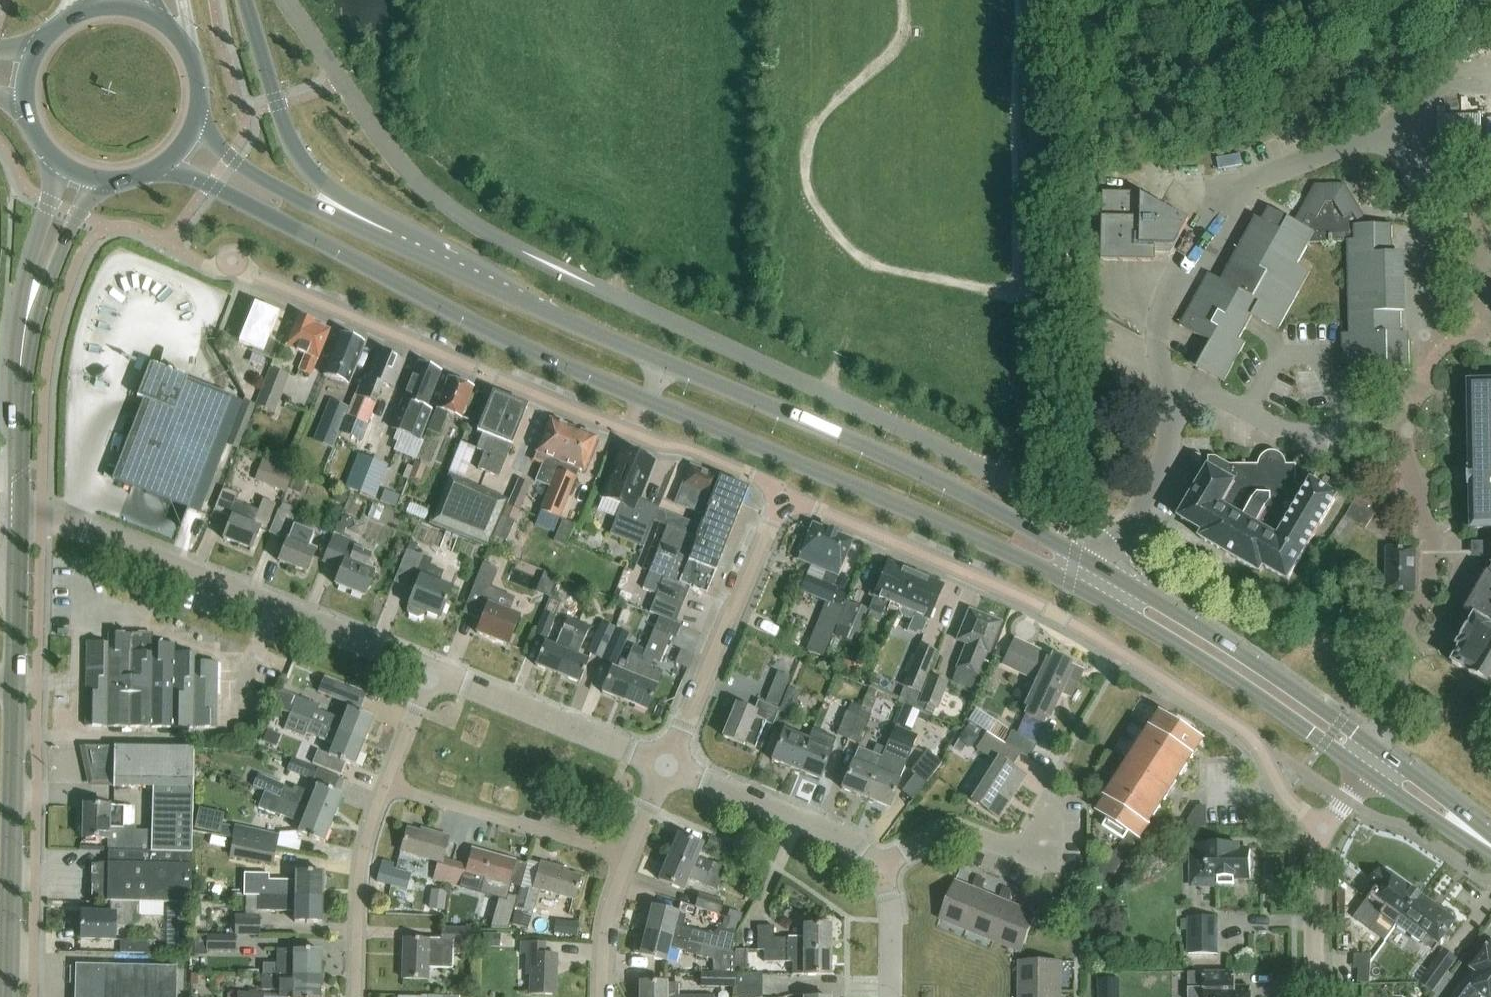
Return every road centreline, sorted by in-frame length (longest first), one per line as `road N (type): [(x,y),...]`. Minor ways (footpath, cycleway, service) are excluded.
road 1 (residential): [(782,497),(1121,648),(1247,733),(1285,798),(1325,829)]
road 2 (unclassified): [(1102,569),(1109,546),(1061,515),(893,424),(558,270)]
road 3 (primary): [(156,168),(210,184),(532,352),(648,399)]
road 4 (track): [(1061,515),(1065,0)]
road 5 (primary): [(1102,569),(911,468),(663,362)]
road 6 (primary): [(648,399),(1092,595)]
road 7 (residential): [(433,674),(19,501)]
road 8 (residential): [(233,266),(634,433)]
road 9 (tertiary): [(10,909),(19,501)]
road 10 (primary): [(1374,746),(1102,569)]
road 11 (primary): [(1092,595),(1361,768)]
road 12 (primary): [(663,362),(390,243)]
road 13 (residential): [(669,766),(782,497)]
road 14 (primary): [(390,243),(299,155),(247,0)]
road 15 (residential): [(633,855),(387,789)]
road 16 (residential): [(669,766),(433,674)]
road 17 (residential): [(886,877),(862,848),(669,766)]
road 18 (primary): [(390,243),(229,158),(196,115)]
road 19 (residential): [(886,877),(939,836),(1020,844),(1037,828),(1055,783)]
road 20 (residential): [(356,996),(358,896),(387,789)]
road 21 (tertiary): [(54,158),(25,277),(25,328)]
road 22 (tertiary): [(19,501),(25,328)]
road 23 (tertiary): [(25,328),(79,214),(105,180)]
road 24 (residential): [(1315,996),(1315,873),(1325,829)]
road 25 (residential): [(634,433),(748,472),(782,497)]
road 26 (primary): [(1361,768),(1450,830),(1490,847)]
road 27 (primary): [(1490,837),(1374,746)]
road 28 (residential): [(605,996),(612,914),(633,855)]
road 29 (residential): [(387,789),(433,674)]
road 30 (residential): [(893,996),(886,877)]

